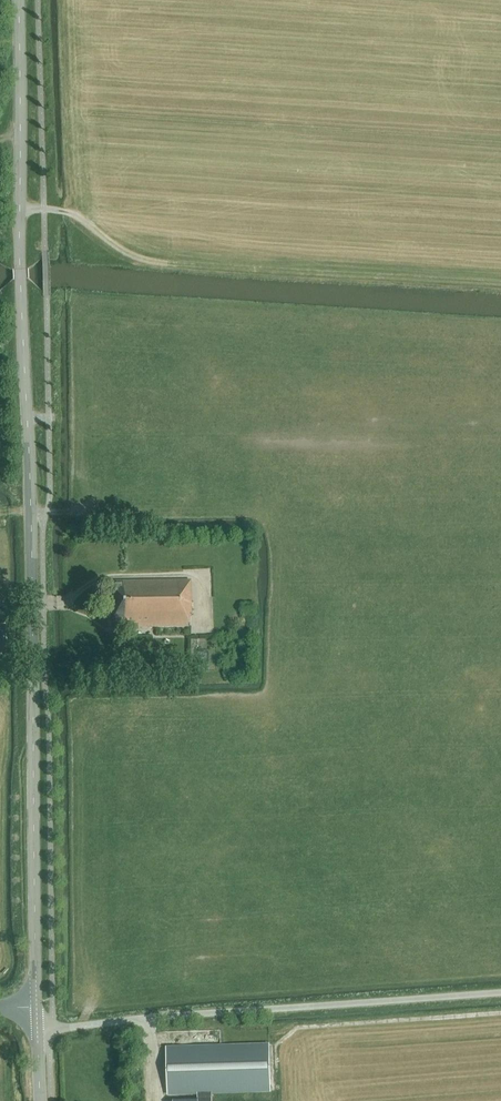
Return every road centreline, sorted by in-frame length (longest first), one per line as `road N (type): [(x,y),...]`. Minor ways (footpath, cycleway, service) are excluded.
road 1 (secondary): [(36,1007),(18,0)]
road 2 (track): [(500,1013),(297,1028),(273,1048),(274,1070)]
road 3 (track): [(19,207),(69,212),(131,254),(170,263)]

